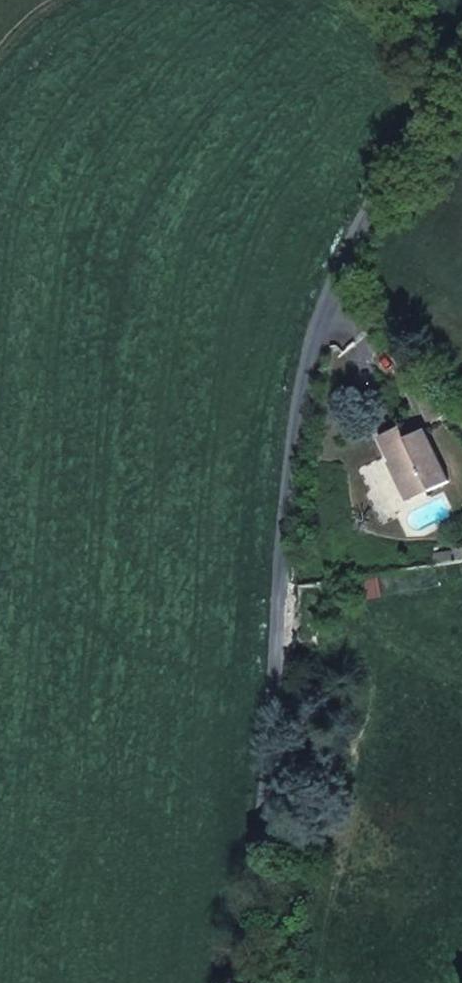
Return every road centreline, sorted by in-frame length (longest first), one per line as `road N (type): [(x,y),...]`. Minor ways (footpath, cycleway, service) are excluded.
road 1 (residential): [(461,90),(378,185),(296,381),(256,888),(231,982)]

